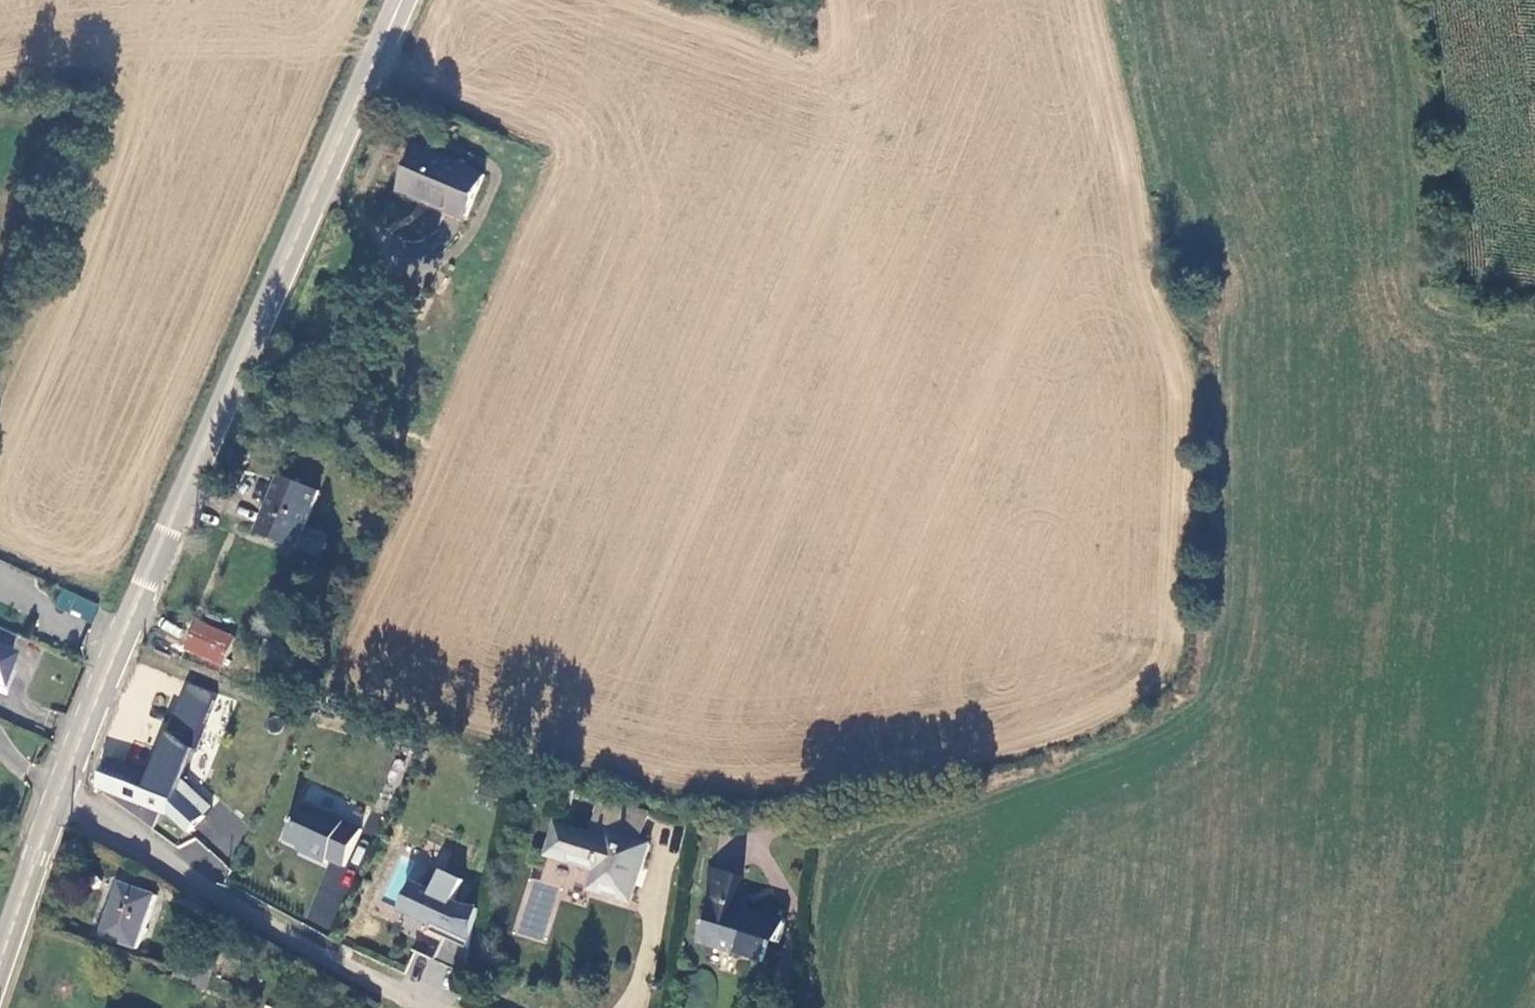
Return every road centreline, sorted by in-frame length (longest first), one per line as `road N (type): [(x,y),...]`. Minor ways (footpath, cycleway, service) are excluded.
road 1 (tertiary): [(399,0),(58,796)]
road 2 (unclassified): [(435,1007),(353,973),(58,796)]
road 3 (tertiary): [(58,796),(0,968)]

